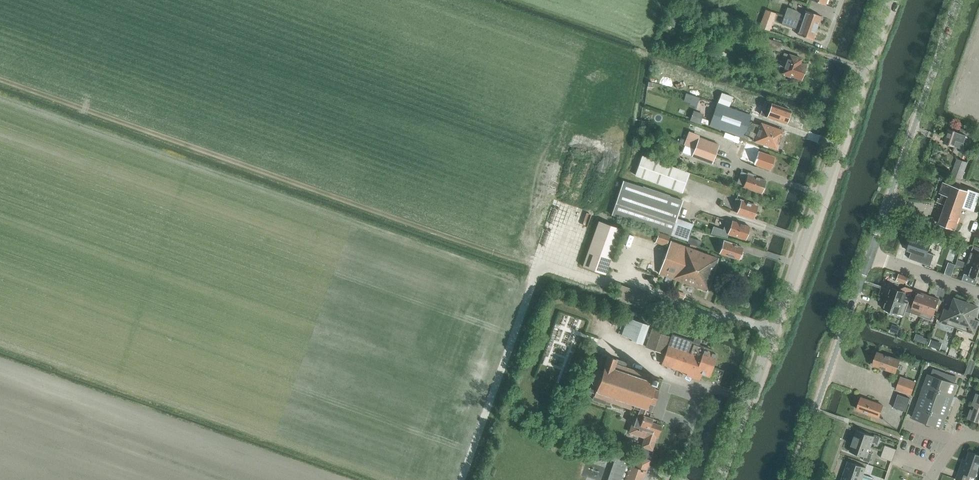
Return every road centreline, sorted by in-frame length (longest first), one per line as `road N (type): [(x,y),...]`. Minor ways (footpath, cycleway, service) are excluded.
road 1 (track): [(614,275),(595,281),(539,262),(462,479)]
road 2 (unclassified): [(870,257),(959,0)]
road 3 (unclassified): [(790,479),(870,257)]
road 4 (tertiary): [(819,194),(887,0)]
road 5 (tertiary): [(719,479),(771,331)]

